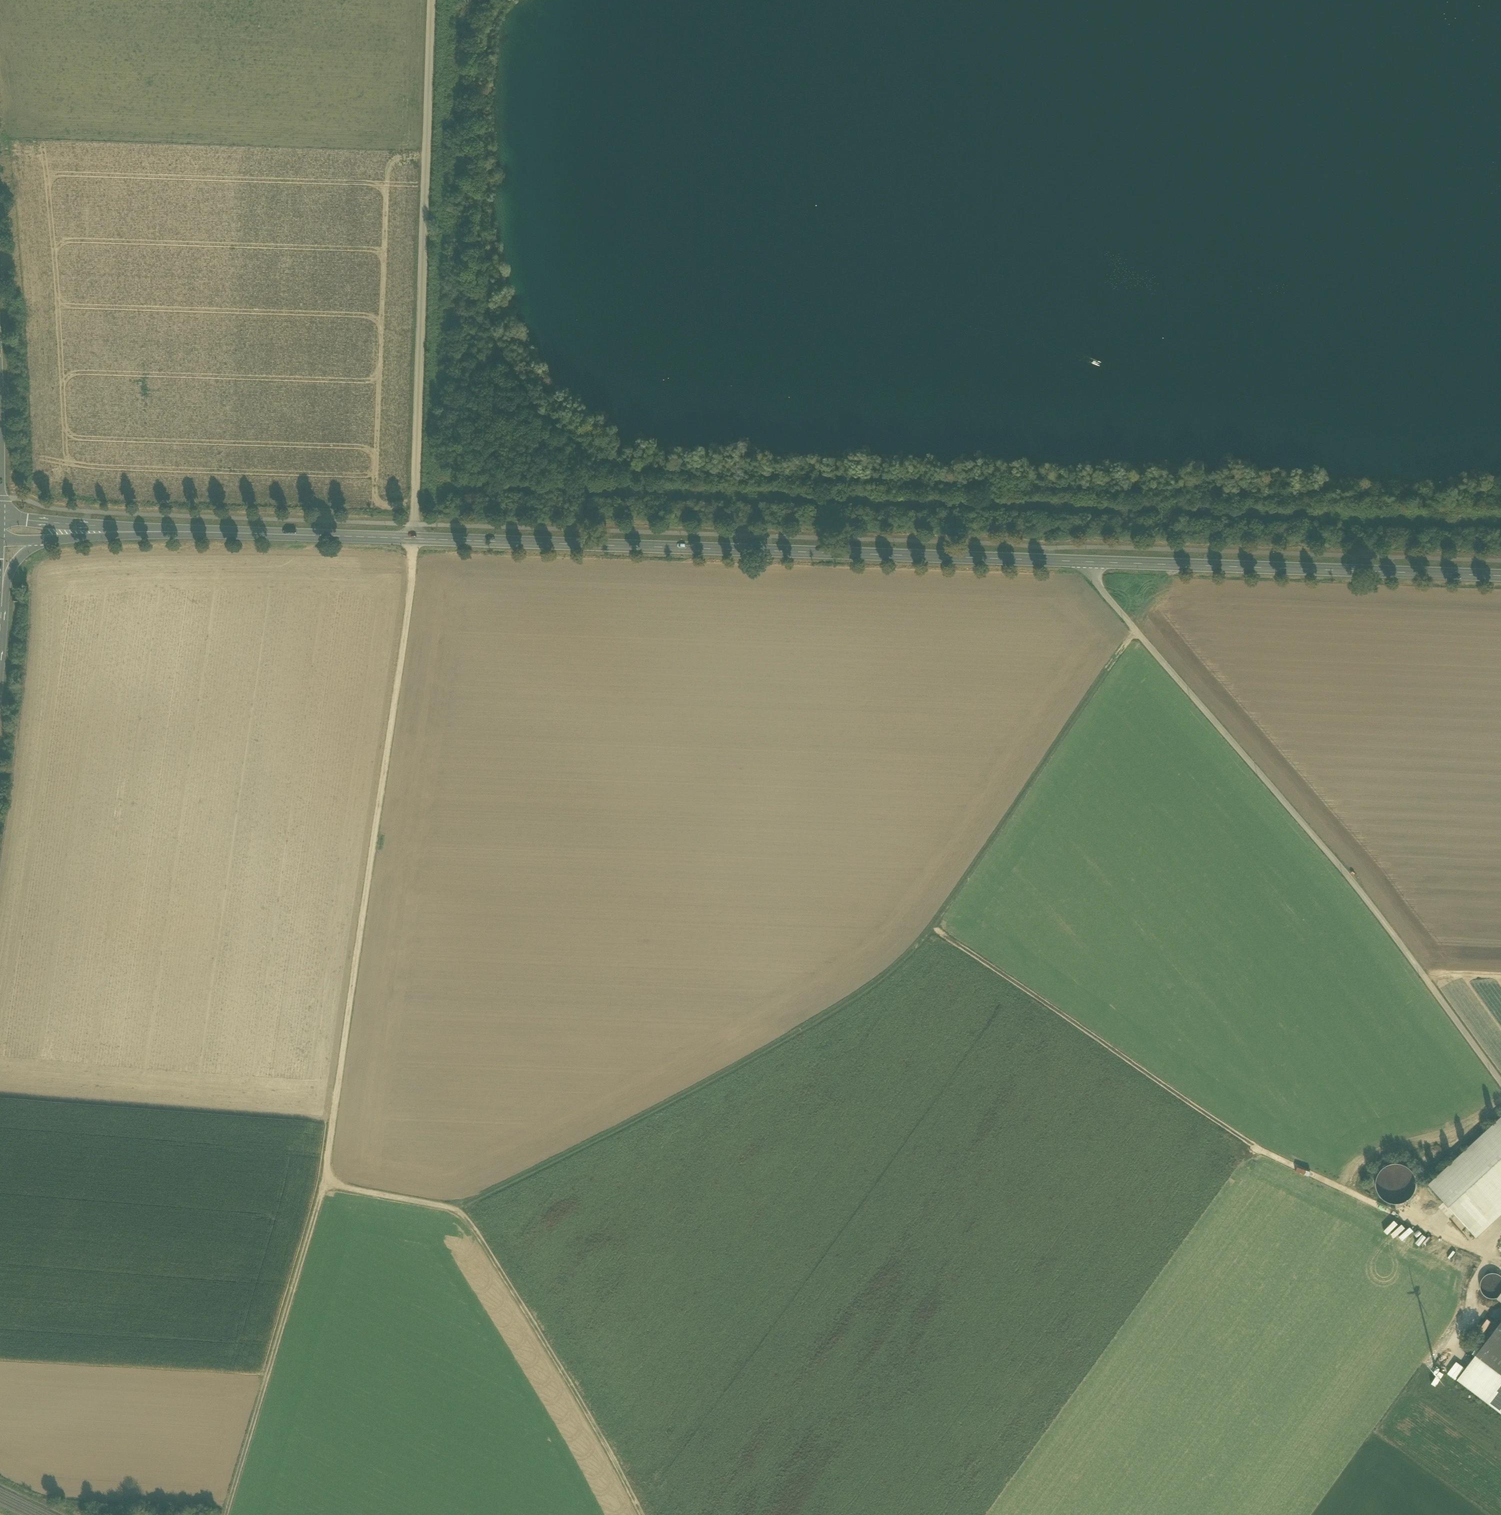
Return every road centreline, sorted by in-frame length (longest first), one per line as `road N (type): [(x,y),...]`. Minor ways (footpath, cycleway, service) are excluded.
road 1 (track): [(640,1514),(456,1206),(324,1184),(414,540)]
road 2 (track): [(456,1206),(665,1104),(864,989),(938,918),(1135,631)]
road 3 (unclassified): [(1500,1083),(1382,917),(1076,561)]
road 4 (primary): [(1076,561),(414,540)]
road 5 (residential): [(414,540),(431,0)]
road 6 (track): [(938,918),(1247,1137),(1354,1193)]
road 7 (primary): [(1500,576),(1076,561)]
road 8 (track): [(227,1514),(324,1184)]
road 9 (primary): [(414,540),(147,532)]
road 10 (primary): [(147,532),(0,517)]

